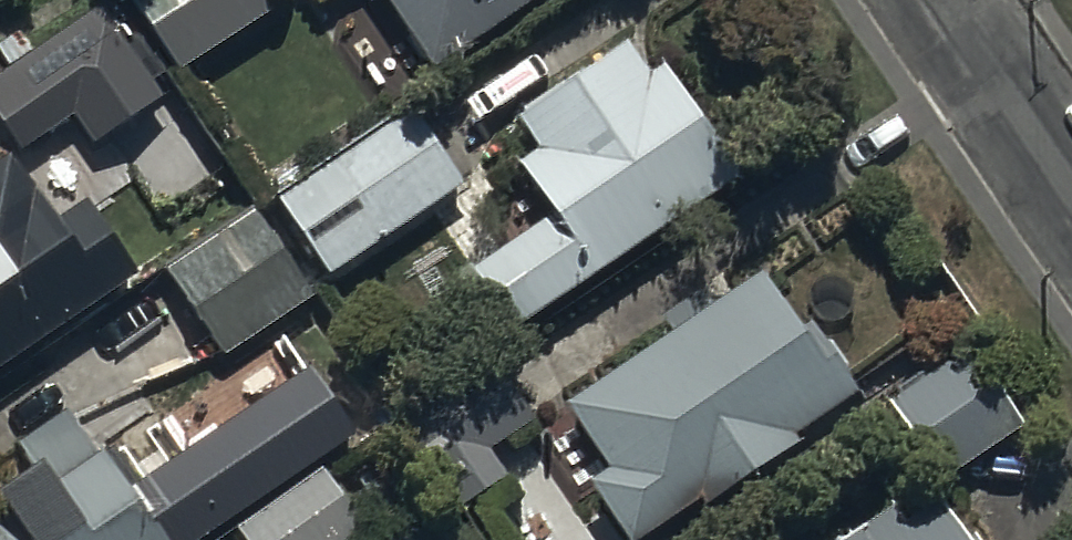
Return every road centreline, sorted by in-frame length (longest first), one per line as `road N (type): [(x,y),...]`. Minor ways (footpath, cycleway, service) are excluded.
road 1 (residential): [(937,0),(1071,197)]

